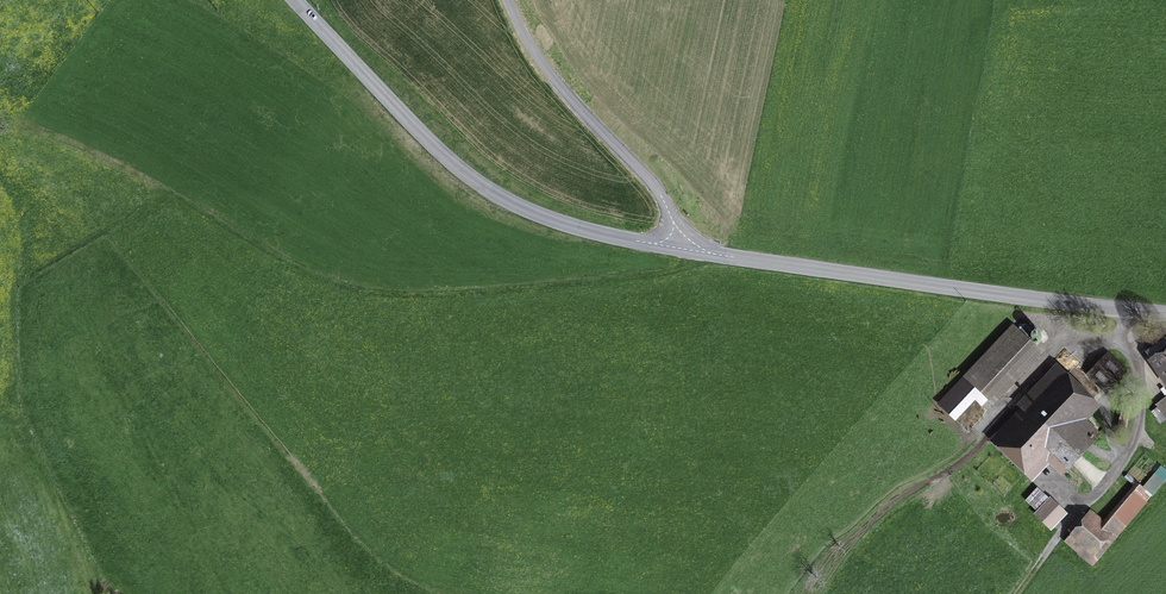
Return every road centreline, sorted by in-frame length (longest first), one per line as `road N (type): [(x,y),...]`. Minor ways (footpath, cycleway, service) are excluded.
road 1 (track): [(36,131),(346,294),(438,298),(561,288),(681,271),(722,256)]
road 2 (tertiary): [(686,249),(1165,313)]
road 3 (tertiary): [(295,0),(431,144),(481,185),(547,218),(686,249)]
road 4 (track): [(820,593),(869,527),(915,489),(962,465),(1063,348),(1128,348)]
road 5 (unclassified): [(686,249),(546,77),(504,0)]
road 6 (track): [(1060,497),(1089,502),(1135,442),(1141,414),(1126,309)]

